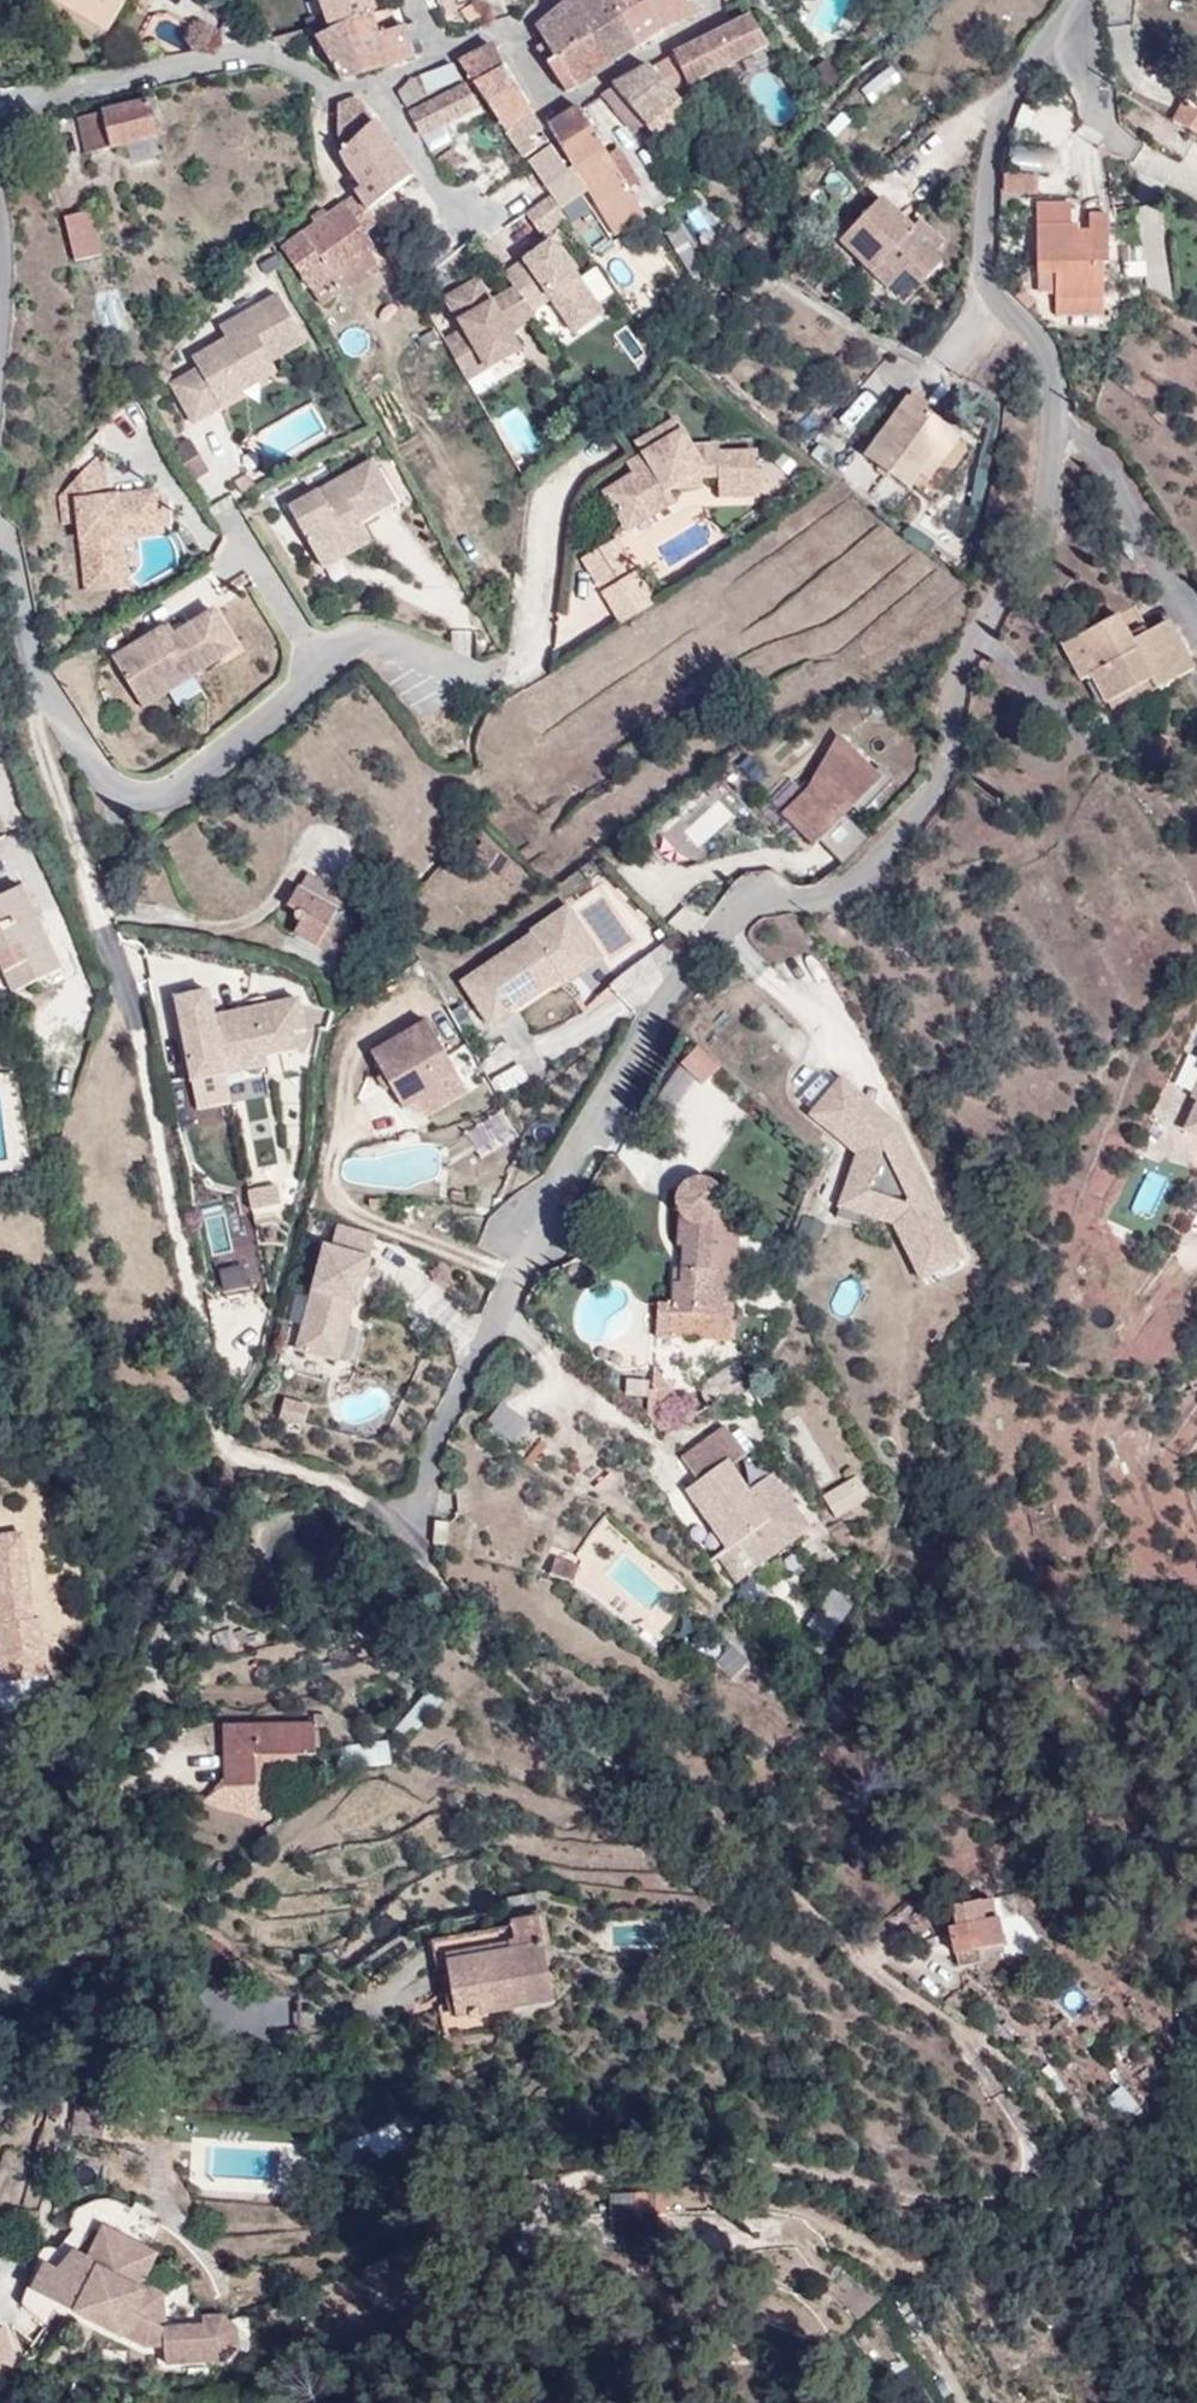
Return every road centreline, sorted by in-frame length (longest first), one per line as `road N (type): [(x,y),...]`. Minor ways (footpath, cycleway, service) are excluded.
road 1 (residential): [(407,1525),(438,1431),(656,1007),(747,904),(816,897),(922,809),(953,744),(969,658),(1046,529),(1058,412),(1048,343),(995,291),(983,235),(997,121),(1072,0)]
road 2 (residential): [(0,109),(262,45),(356,96),(507,29)]
road 3 (residential): [(0,2169),(14,2155),(51,2040),(100,2012),(218,2022),(385,2006)]
road 4 (residential): [(507,29),(558,113),(718,15),(713,0)]
road 5 (residential): [(0,530),(37,705)]

